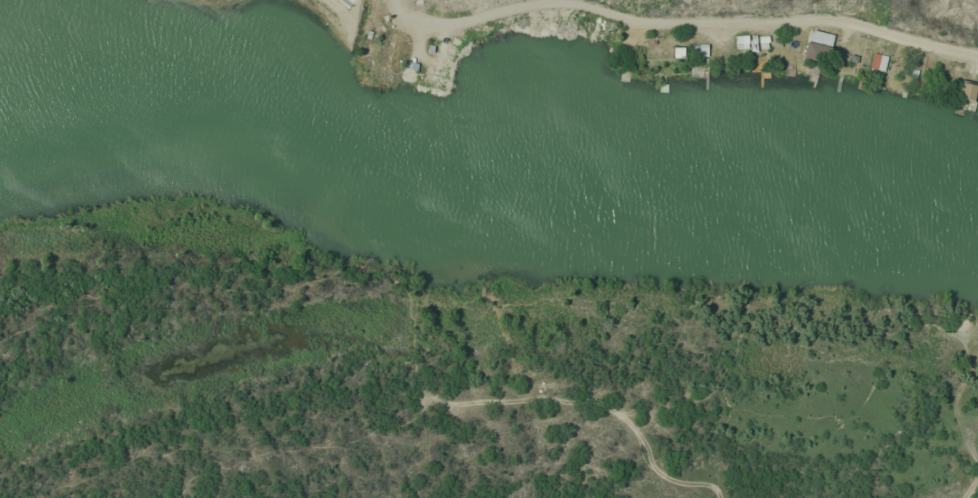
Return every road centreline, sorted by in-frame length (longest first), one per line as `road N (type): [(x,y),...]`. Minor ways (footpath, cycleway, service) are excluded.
road 1 (residential): [(977,58),(866,28),(651,26),(555,0),(421,27),(400,16),(393,0)]

